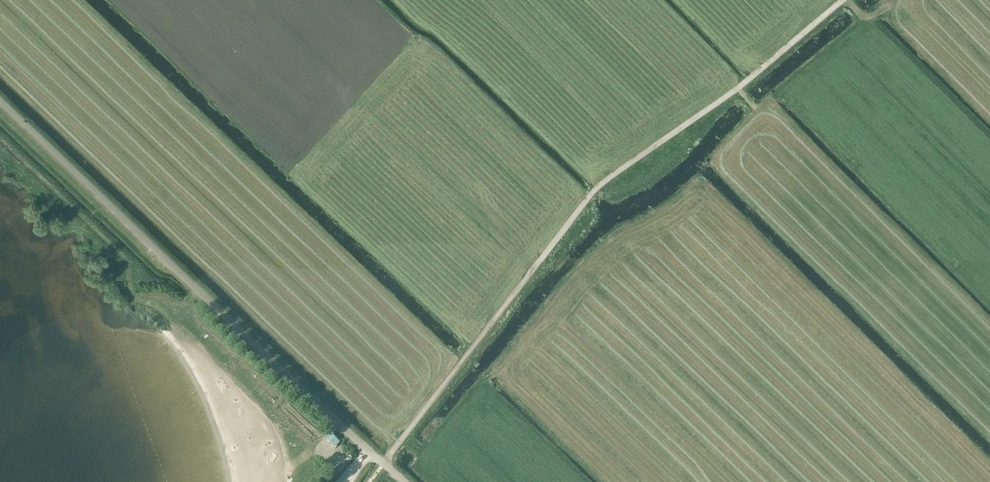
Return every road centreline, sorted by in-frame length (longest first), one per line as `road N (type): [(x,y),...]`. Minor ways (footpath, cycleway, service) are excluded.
road 1 (unclassified): [(403,481),(0,101)]

